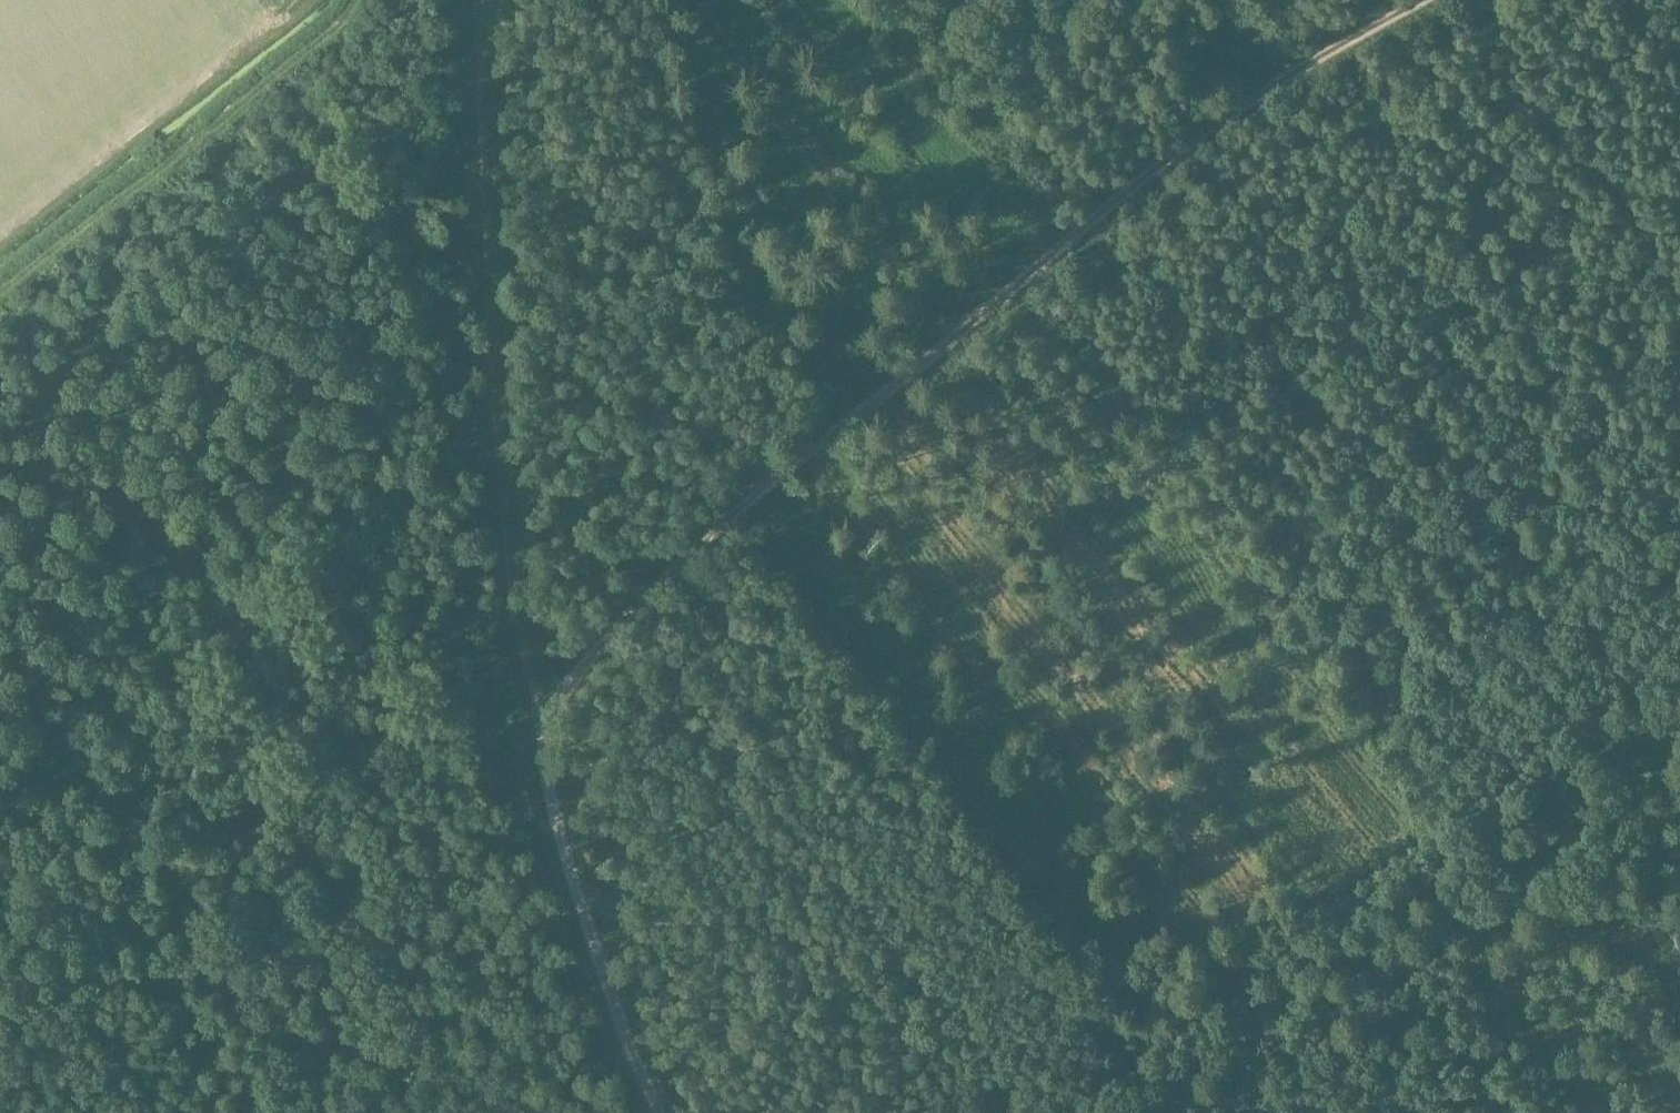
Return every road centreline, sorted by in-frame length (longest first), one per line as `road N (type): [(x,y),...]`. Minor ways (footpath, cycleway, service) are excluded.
road 1 (track): [(551,718),(596,648),(802,454),(1169,154),(1417,0)]
road 2 (track): [(551,718),(525,677),(503,549),(474,0)]
road 3 (track): [(551,718),(361,726),(0,1009)]
road 4 (track): [(0,287),(329,32),(353,0)]
road 5 (track): [(659,1112),(569,872),(552,786),(551,718)]

